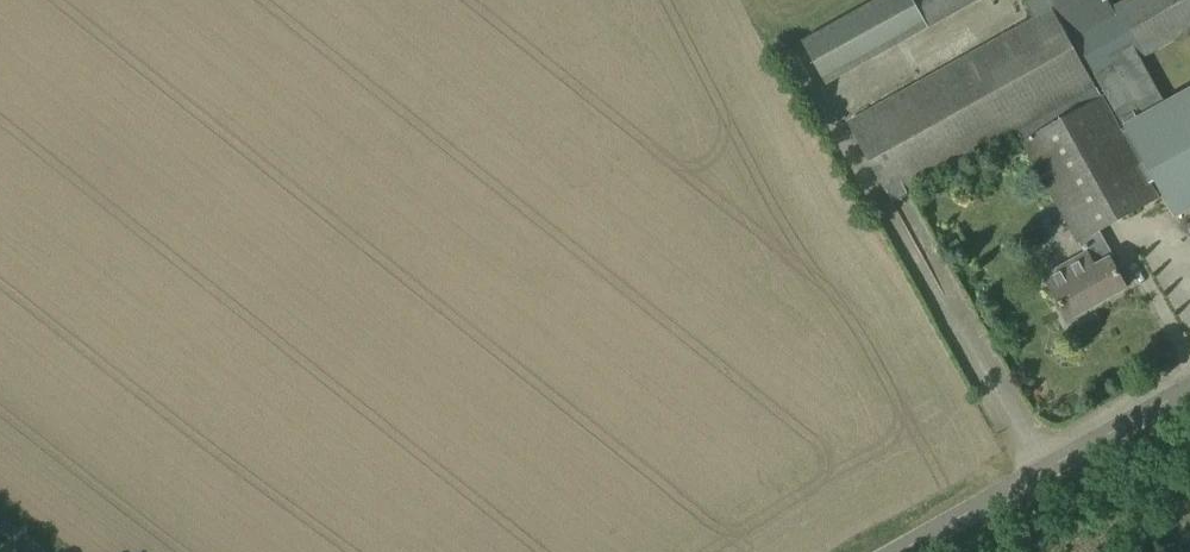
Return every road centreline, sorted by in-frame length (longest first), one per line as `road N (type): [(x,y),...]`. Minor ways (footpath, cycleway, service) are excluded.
road 1 (unclassified): [(879,551),(1189,381)]

